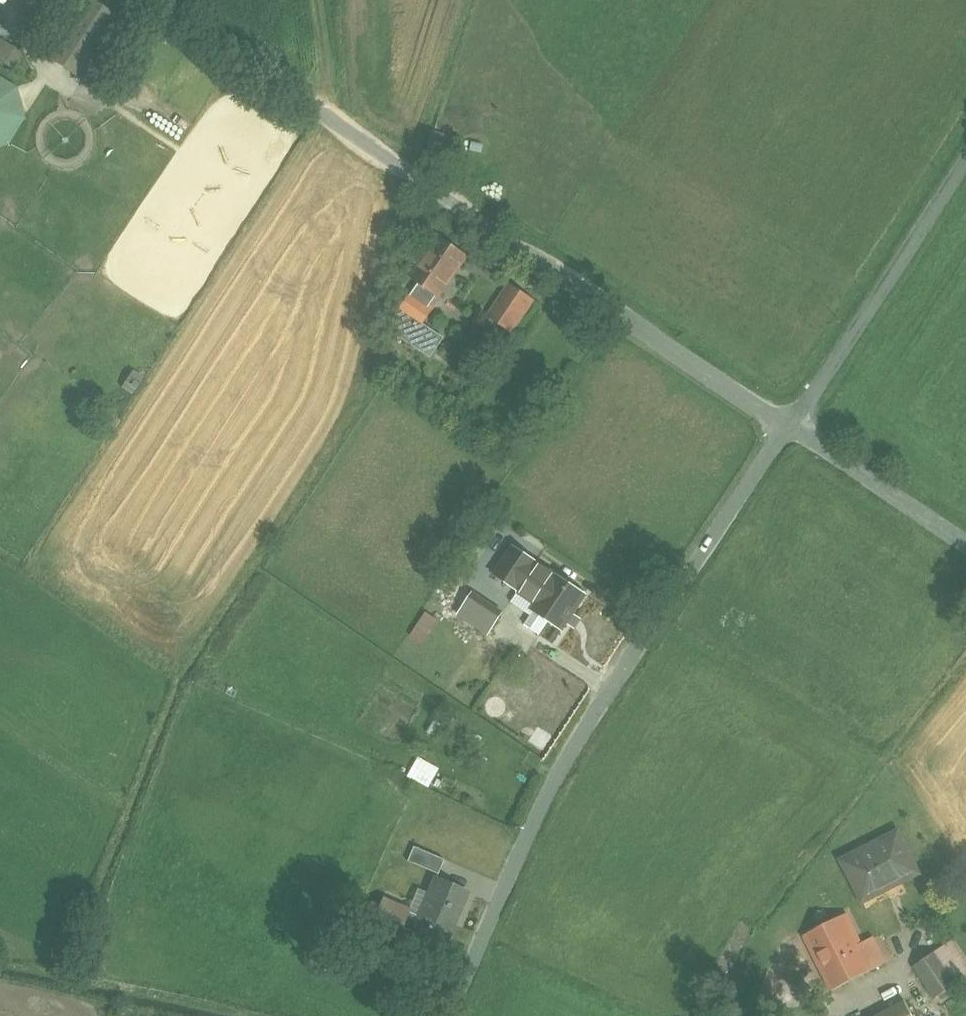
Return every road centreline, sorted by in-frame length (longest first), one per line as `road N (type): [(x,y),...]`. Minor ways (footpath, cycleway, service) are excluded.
road 1 (unclassified): [(152,0),(791,425)]
road 2 (unclassified): [(450,1015),(558,771),(791,425)]
road 3 (unclassified): [(791,425),(965,164)]
road 4 (unclassified): [(791,425),(965,544)]

